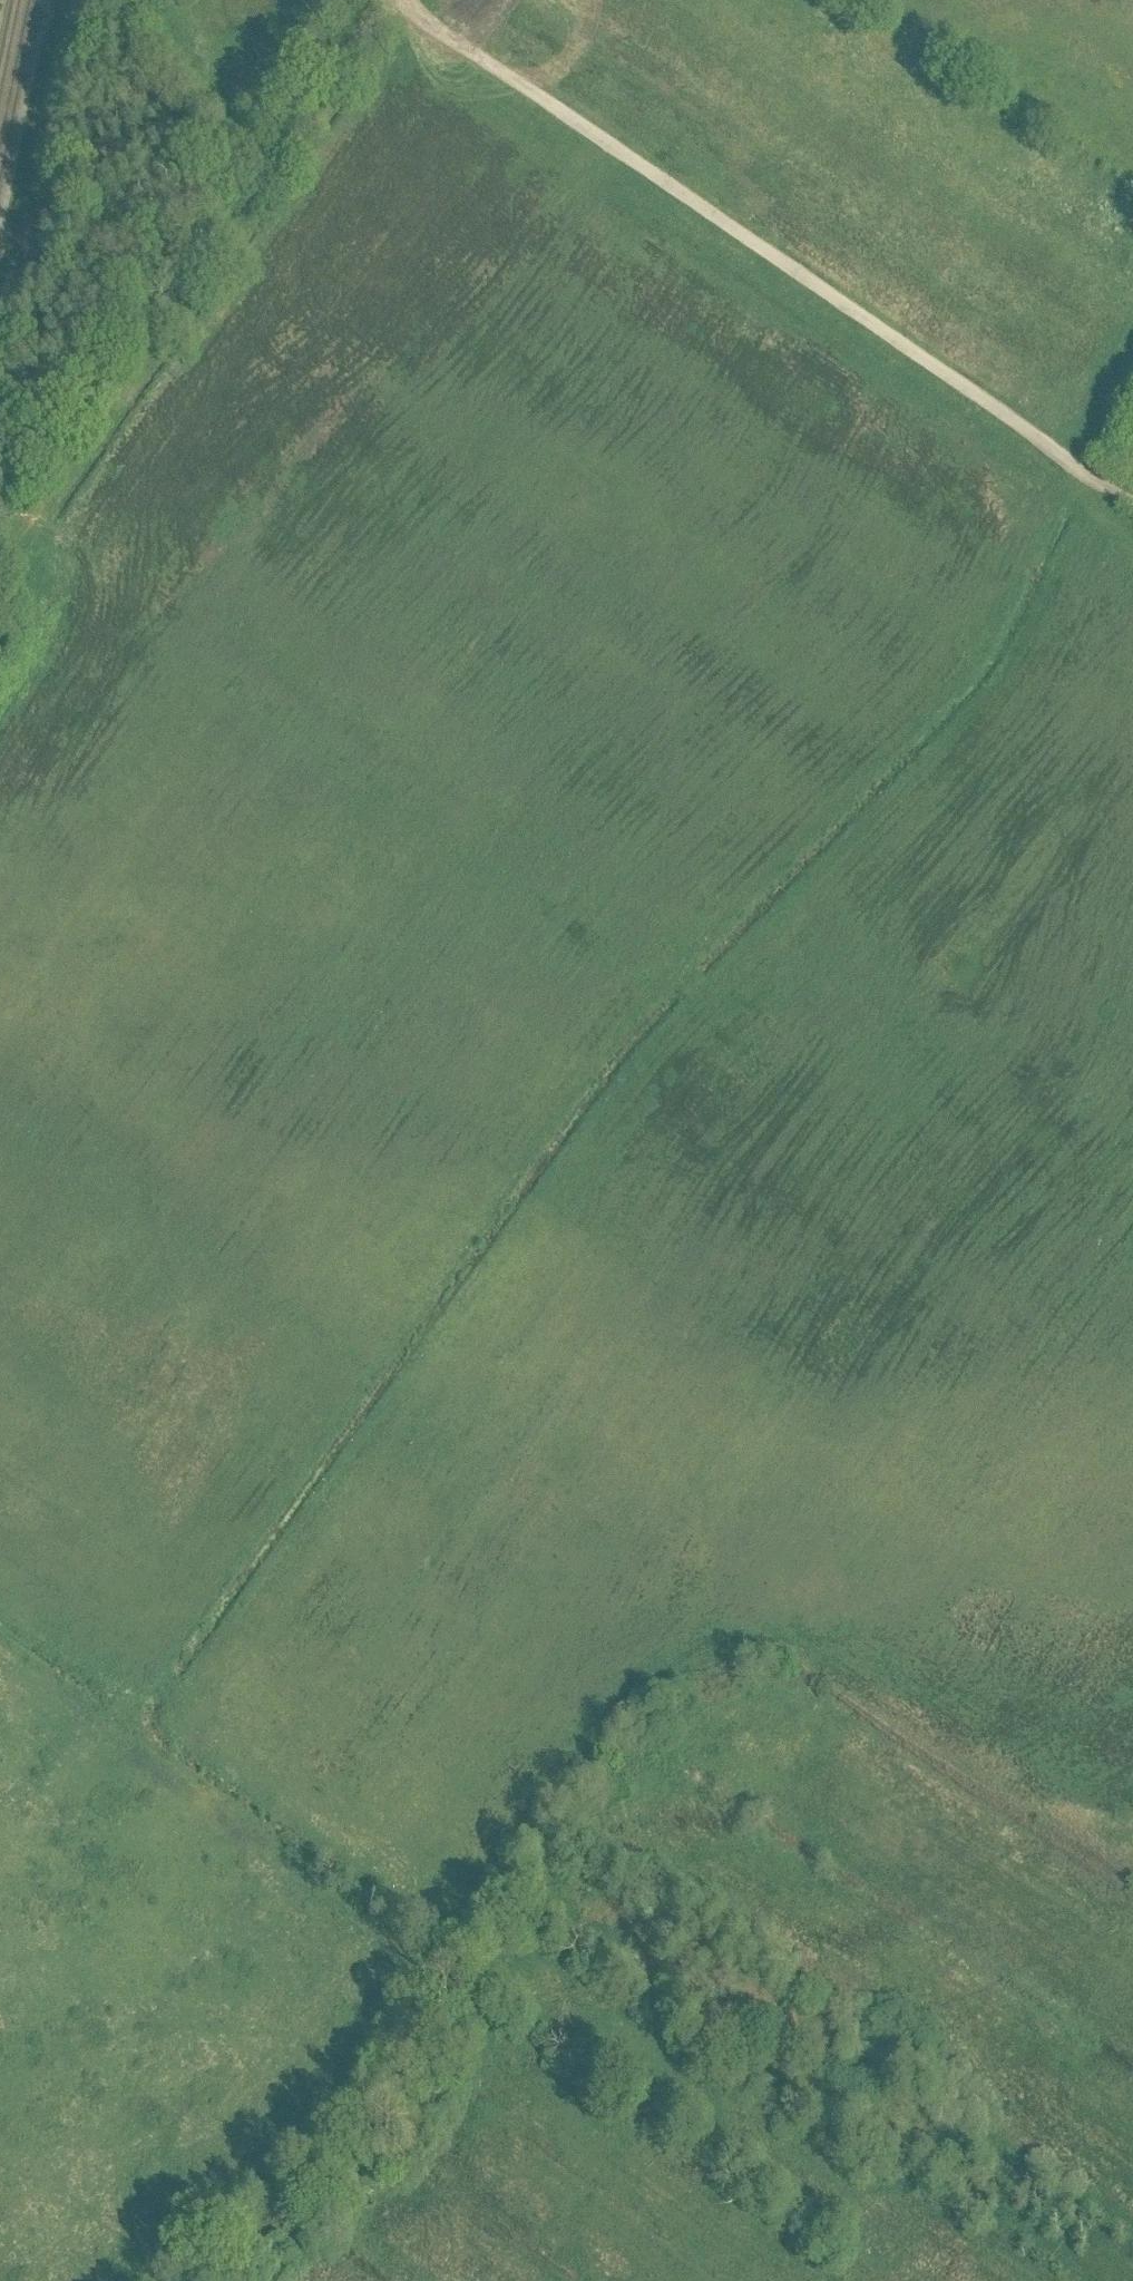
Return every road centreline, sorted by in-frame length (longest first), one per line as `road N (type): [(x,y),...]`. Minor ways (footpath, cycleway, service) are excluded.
road 1 (track): [(399,0),(1132,503)]
road 2 (track): [(389,0),(12,545)]

